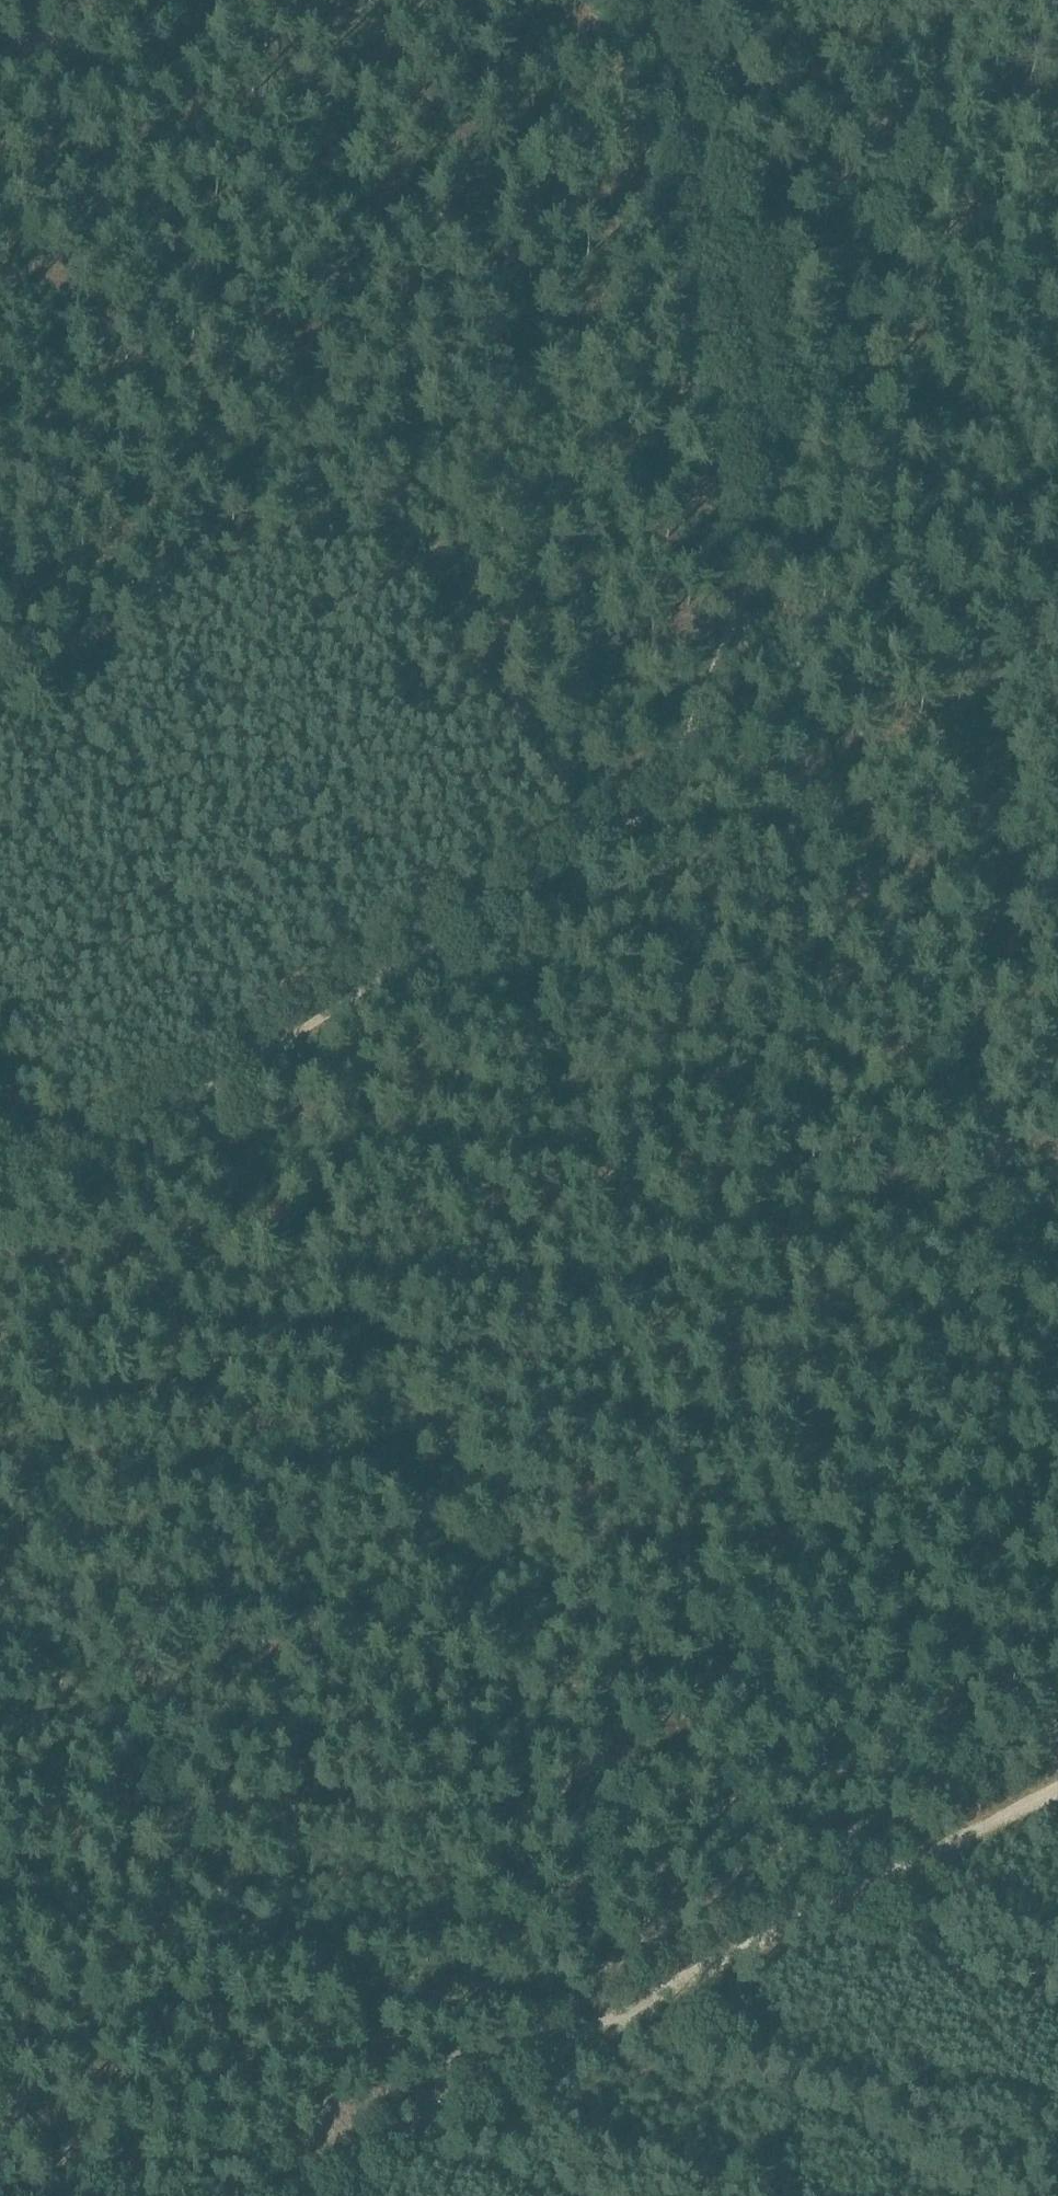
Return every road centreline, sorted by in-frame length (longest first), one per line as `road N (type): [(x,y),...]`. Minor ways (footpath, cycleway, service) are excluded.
road 1 (track): [(0,1202),(661,774),(687,744),(730,615)]
road 2 (track): [(1057,1287),(912,937),(730,615)]
road 3 (track): [(769,506),(954,0)]
road 4 (track): [(1057,1774),(588,2023)]
road 5 (track): [(769,506),(691,126),(641,0)]
road 6 (track): [(588,2023),(254,2195)]
road 7 (track): [(588,2023),(701,2108),(772,2195)]
road 8 (track): [(108,2195),(0,2082)]

